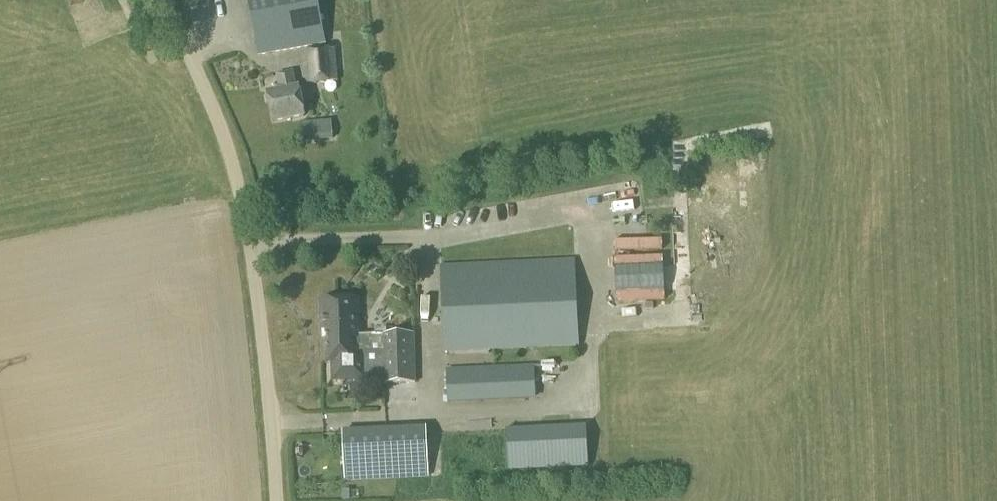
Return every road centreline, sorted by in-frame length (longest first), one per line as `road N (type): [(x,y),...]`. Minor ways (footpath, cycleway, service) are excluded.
road 1 (unclassified): [(160,0),(228,150),(249,244),(276,500)]

